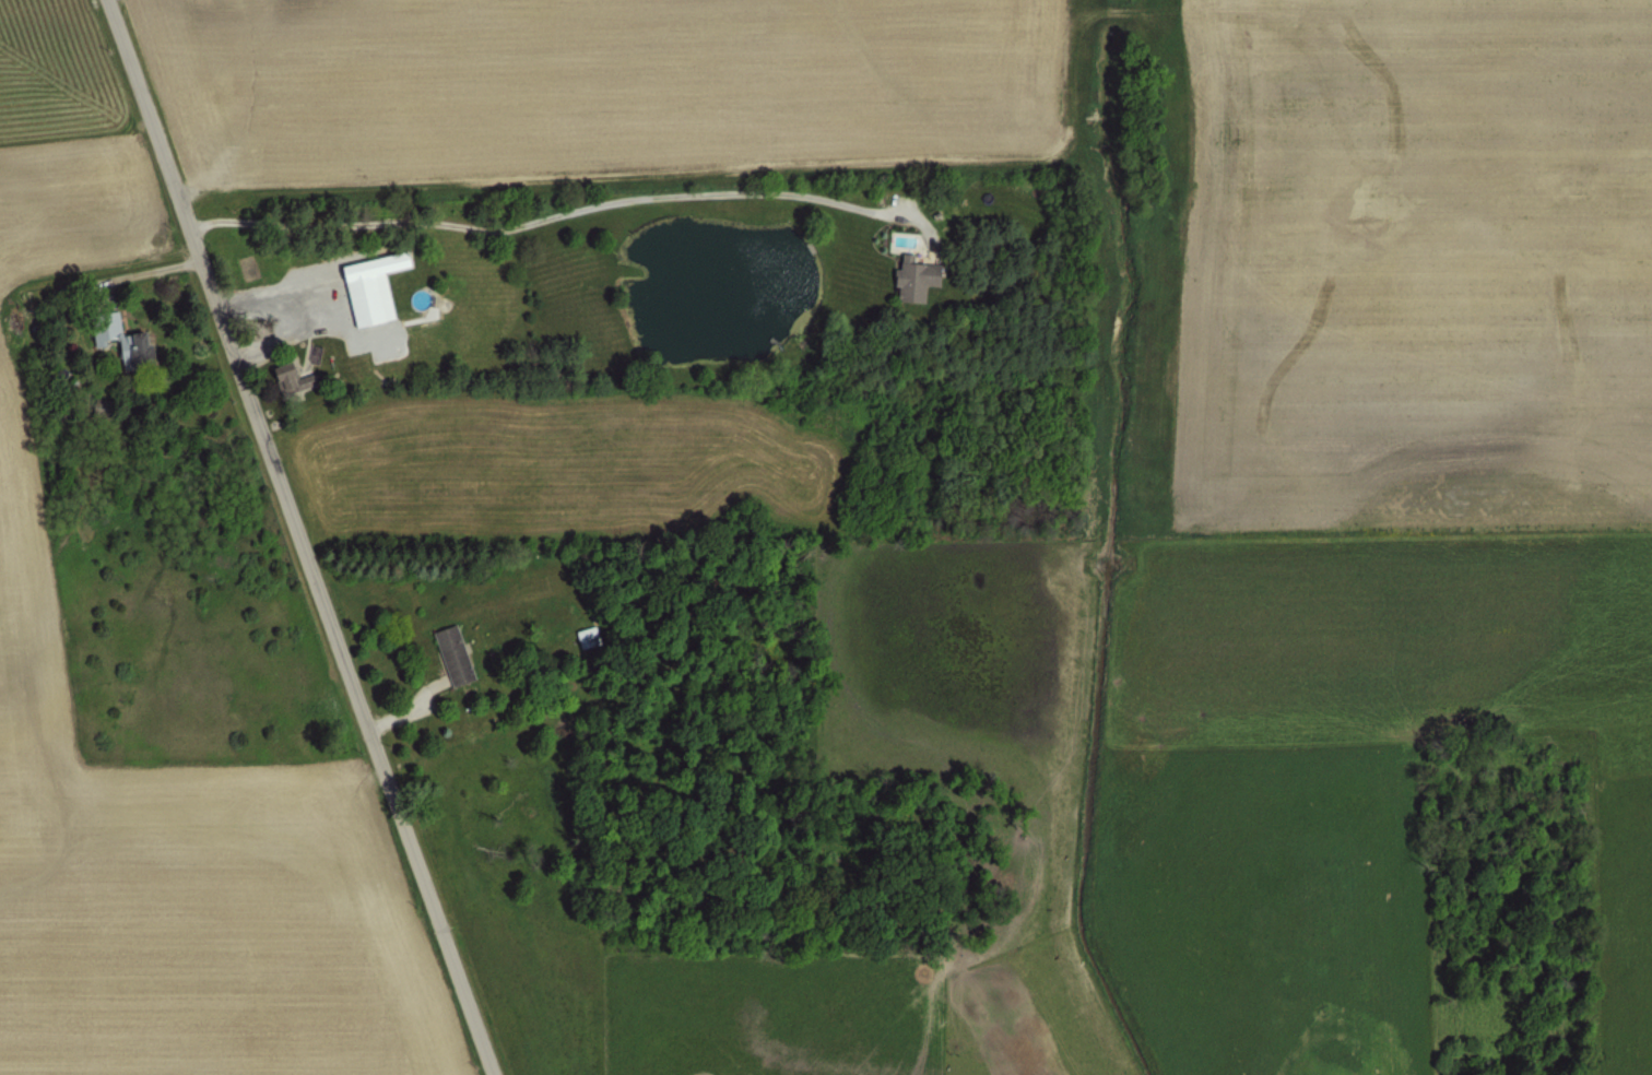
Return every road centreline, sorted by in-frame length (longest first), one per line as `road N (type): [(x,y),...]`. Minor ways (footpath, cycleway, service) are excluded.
road 1 (tertiary): [(496,1074),(226,308),(109,0)]

